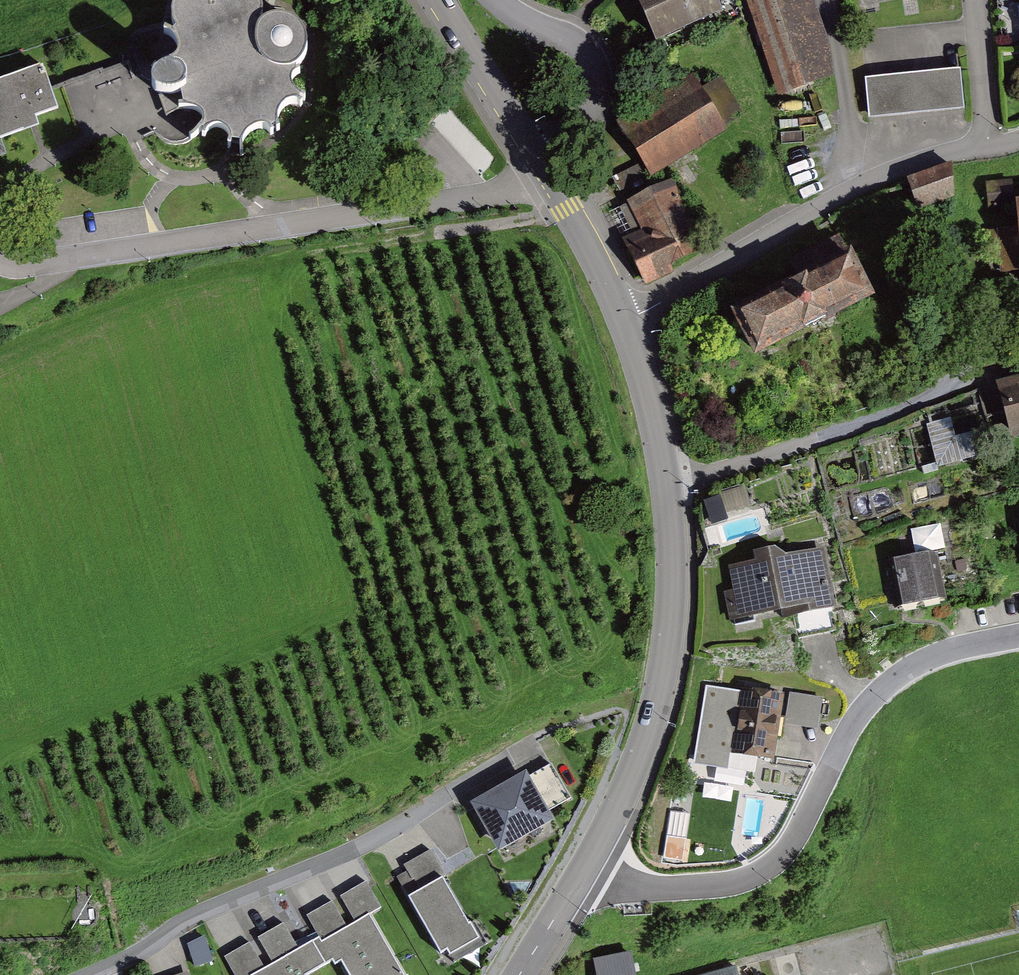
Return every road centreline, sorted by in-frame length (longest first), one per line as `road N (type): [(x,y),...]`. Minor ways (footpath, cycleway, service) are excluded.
road 1 (tertiary): [(628,319),(672,484),(675,612),(648,732),(580,873)]
road 2 (residential): [(547,175),(506,190),(60,261),(28,265),(0,256)]
road 3 (residential): [(1018,635),(923,659),(884,684),(782,857),(756,876),(681,889),(580,873)]
road 4 (residential): [(531,741),(362,847),(184,920),(95,974)]
road 5 (residential): [(628,319),(852,190),(986,144)]
road 6 (residential): [(535,155),(578,129),(594,105),(596,70),(566,34),(496,0)]
road 7 (tertiary): [(435,0),(535,155)]
road 8 (tertiary): [(547,175),(628,319)]
road 9 (residential): [(986,144),(973,0)]

